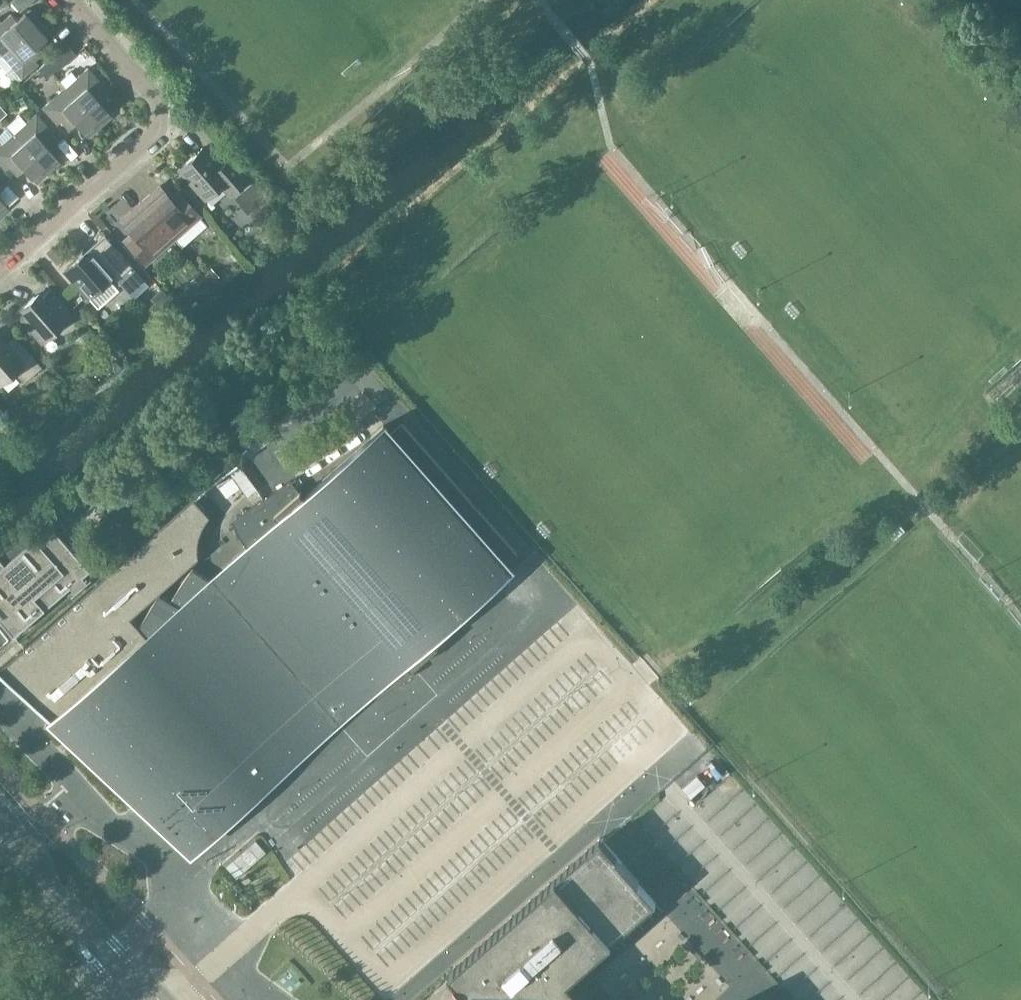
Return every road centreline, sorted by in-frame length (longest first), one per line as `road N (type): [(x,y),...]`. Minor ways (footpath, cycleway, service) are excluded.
road 1 (residential): [(0,273),(175,133),(60,0)]
road 2 (tertiary): [(163,993),(0,826)]
road 3 (tertiary): [(0,849),(125,999)]

